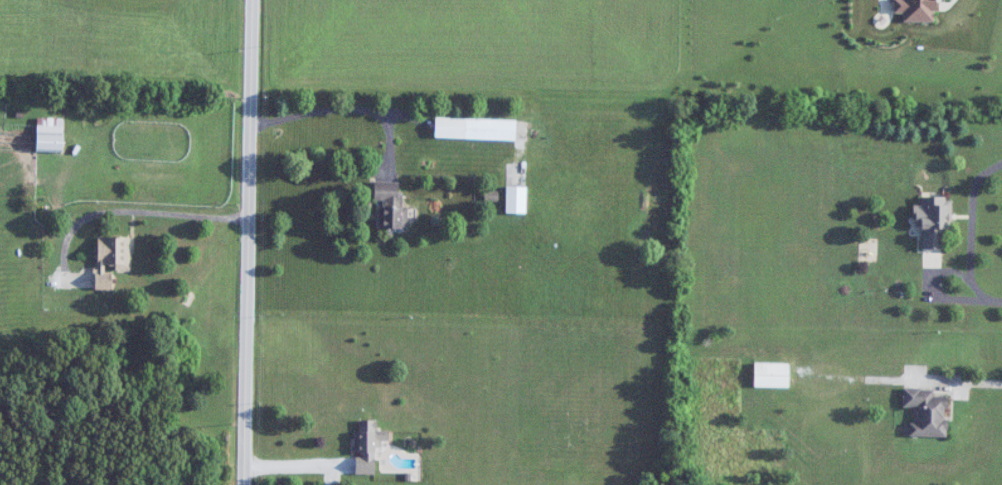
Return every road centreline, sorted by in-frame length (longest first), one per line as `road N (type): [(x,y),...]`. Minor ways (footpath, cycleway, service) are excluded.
road 1 (residential): [(251,0),(245,484)]

